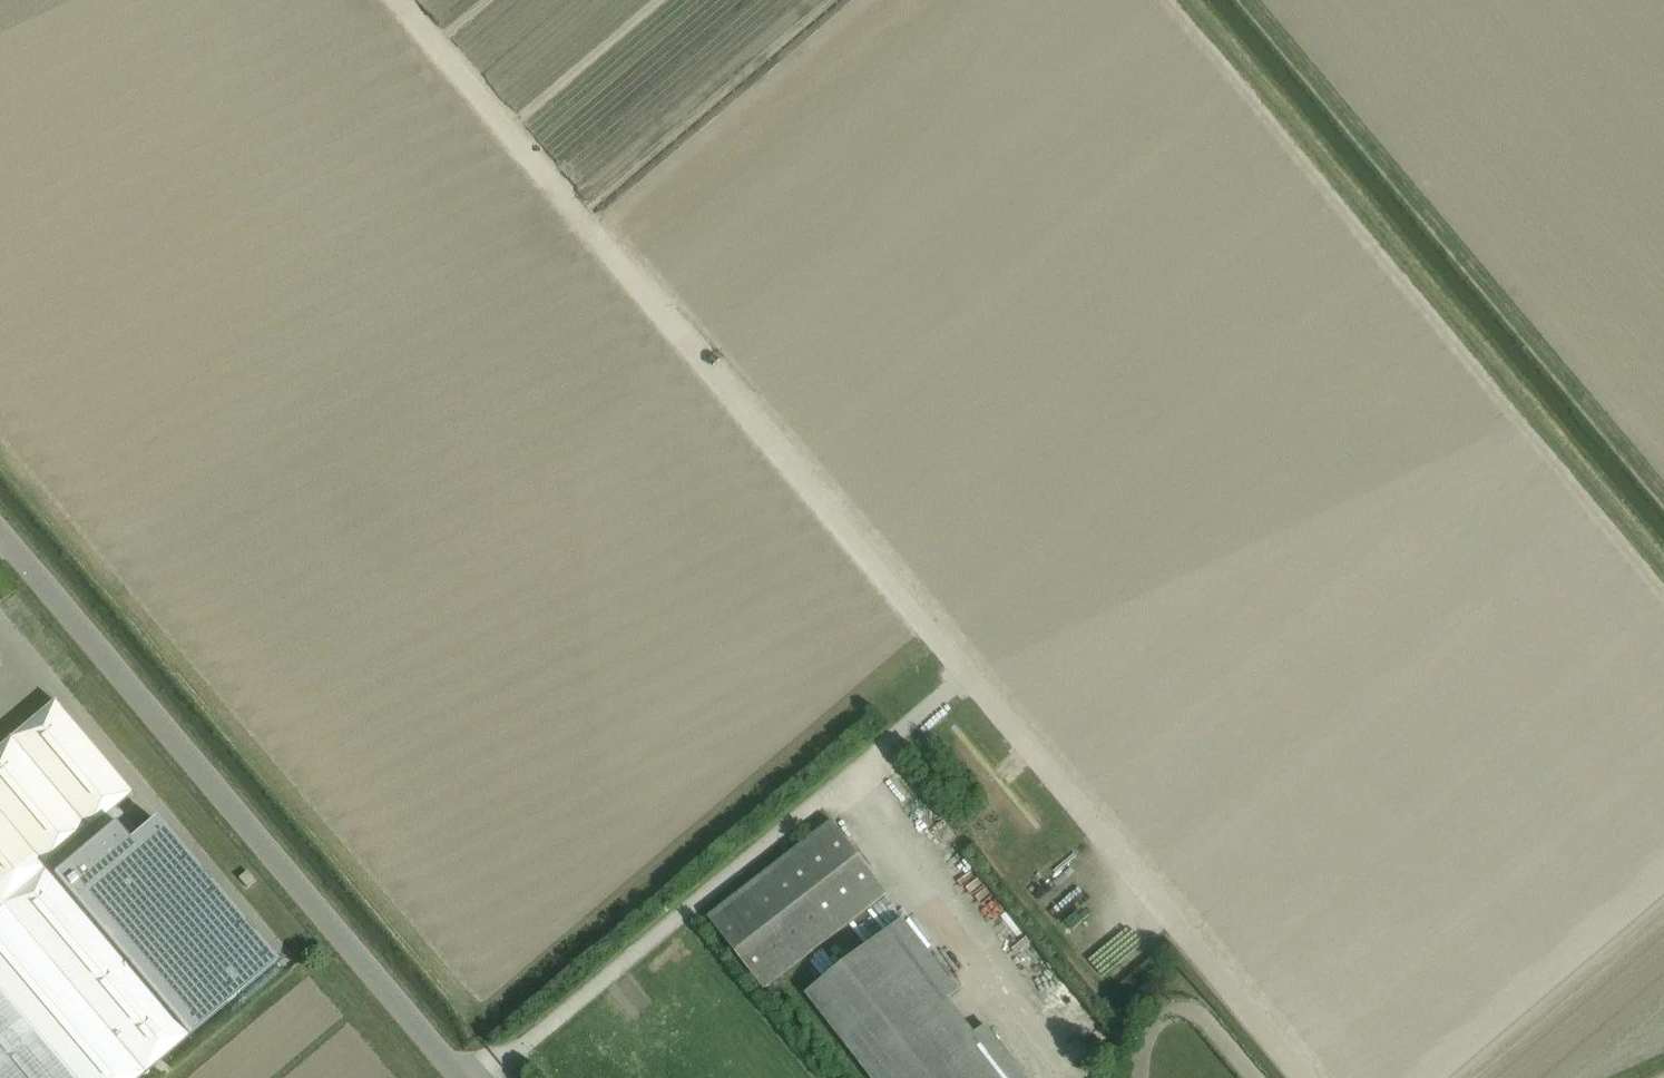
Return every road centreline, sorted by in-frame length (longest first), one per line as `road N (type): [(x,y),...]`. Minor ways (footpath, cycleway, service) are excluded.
road 1 (track): [(398,0),(1301,1074)]
road 2 (residential): [(466,1077),(0,530)]

